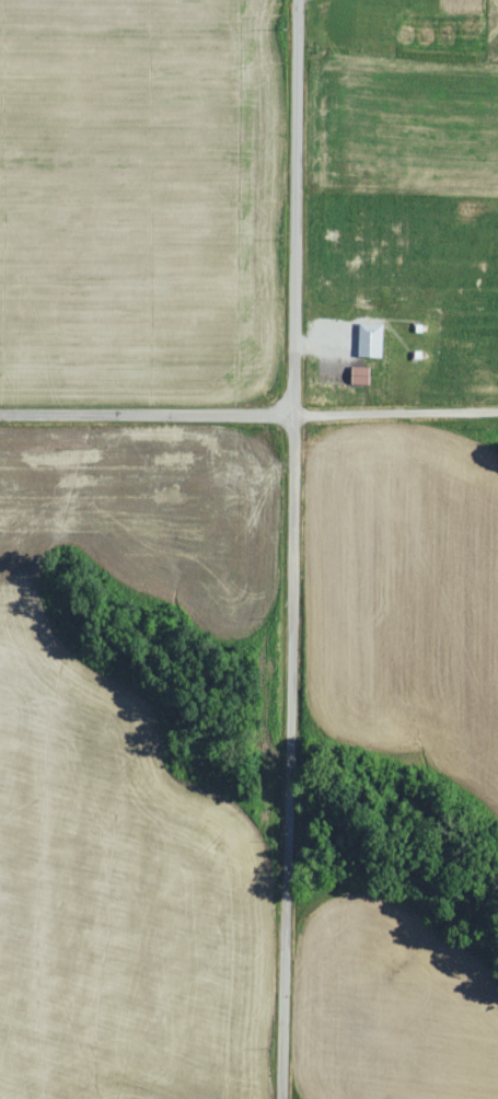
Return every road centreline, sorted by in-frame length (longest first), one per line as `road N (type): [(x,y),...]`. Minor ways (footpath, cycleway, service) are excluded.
road 1 (residential): [(279,1098),(293,0)]
road 2 (residential): [(291,418),(0,419)]
road 3 (residential): [(497,411),(291,418)]

